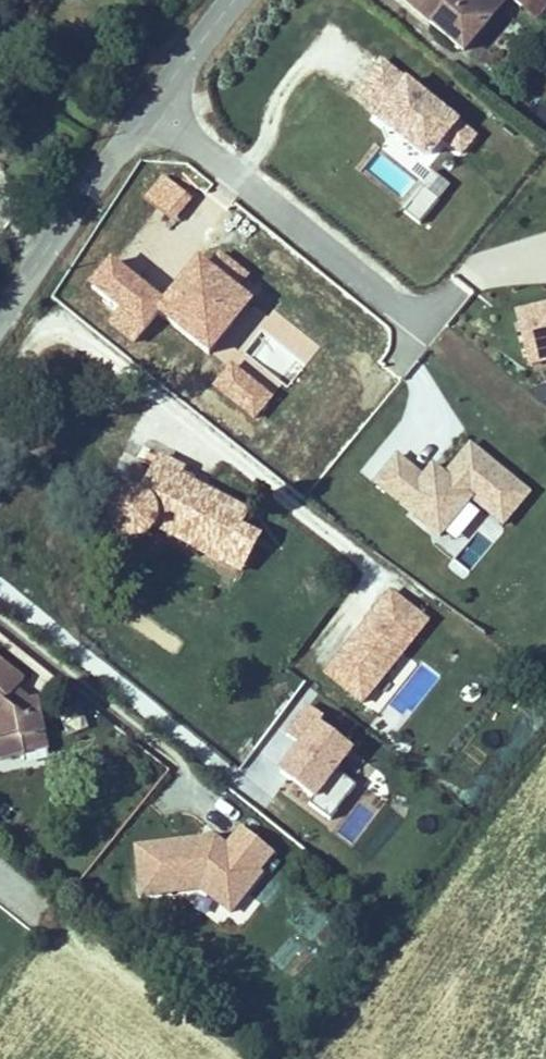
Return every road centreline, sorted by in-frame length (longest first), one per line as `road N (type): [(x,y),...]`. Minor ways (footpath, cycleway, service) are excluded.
road 1 (tertiary): [(231,0),(149,102),(0,318)]

